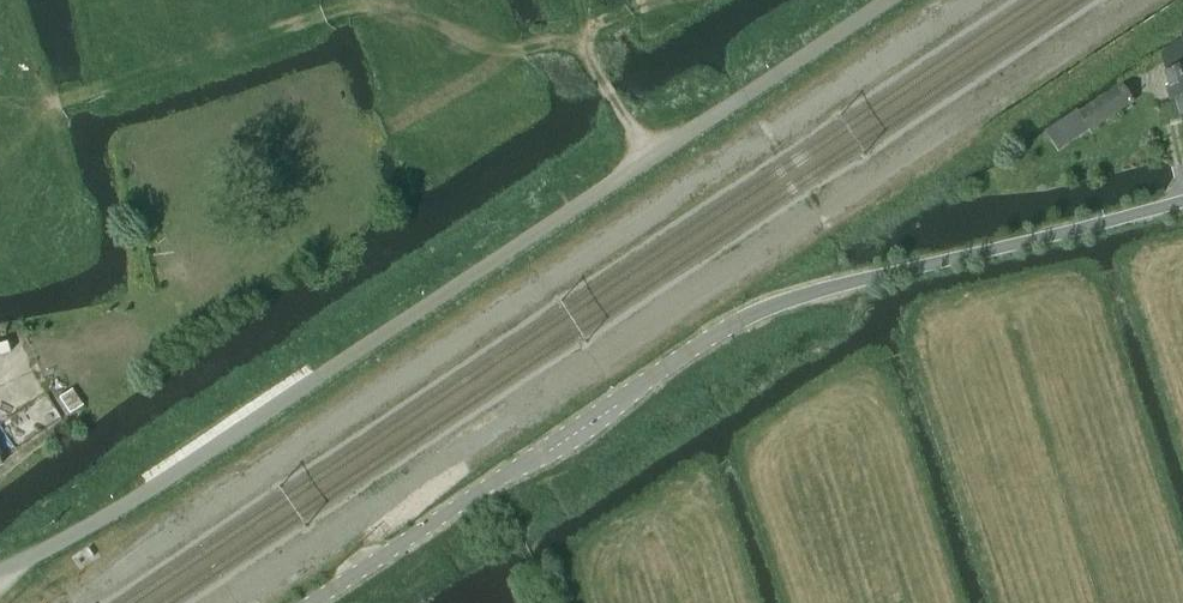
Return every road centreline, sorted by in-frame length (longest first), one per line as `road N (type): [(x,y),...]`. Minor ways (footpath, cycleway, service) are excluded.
road 1 (unclassified): [(0,570),(129,503),(889,0)]
road 2 (unclassified): [(310,602),(740,319),(1182,201)]
road 3 (track): [(0,162),(54,103),(306,19),(367,7),(509,51),(580,44),(574,0)]
road 4 (track): [(580,44),(649,160)]

